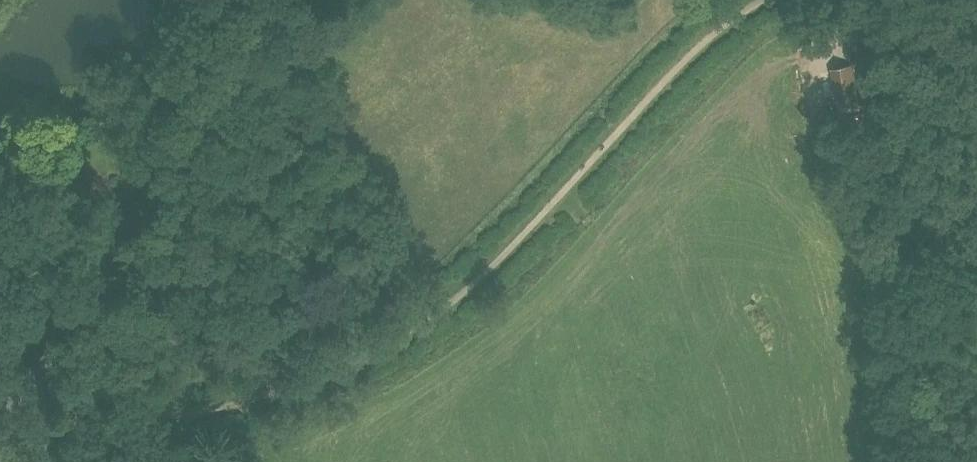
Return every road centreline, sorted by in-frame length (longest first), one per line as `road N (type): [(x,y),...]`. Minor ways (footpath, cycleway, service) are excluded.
road 1 (track): [(9,408),(67,423),(200,409),(307,382),(388,344),(458,292),(708,37),(760,0)]
road 2 (unclassified): [(114,263),(277,0)]
road 3 (unclassified): [(9,408),(114,263)]
road 4 (track): [(976,140),(952,0)]
road 5 (unclassified): [(114,263),(0,332)]

